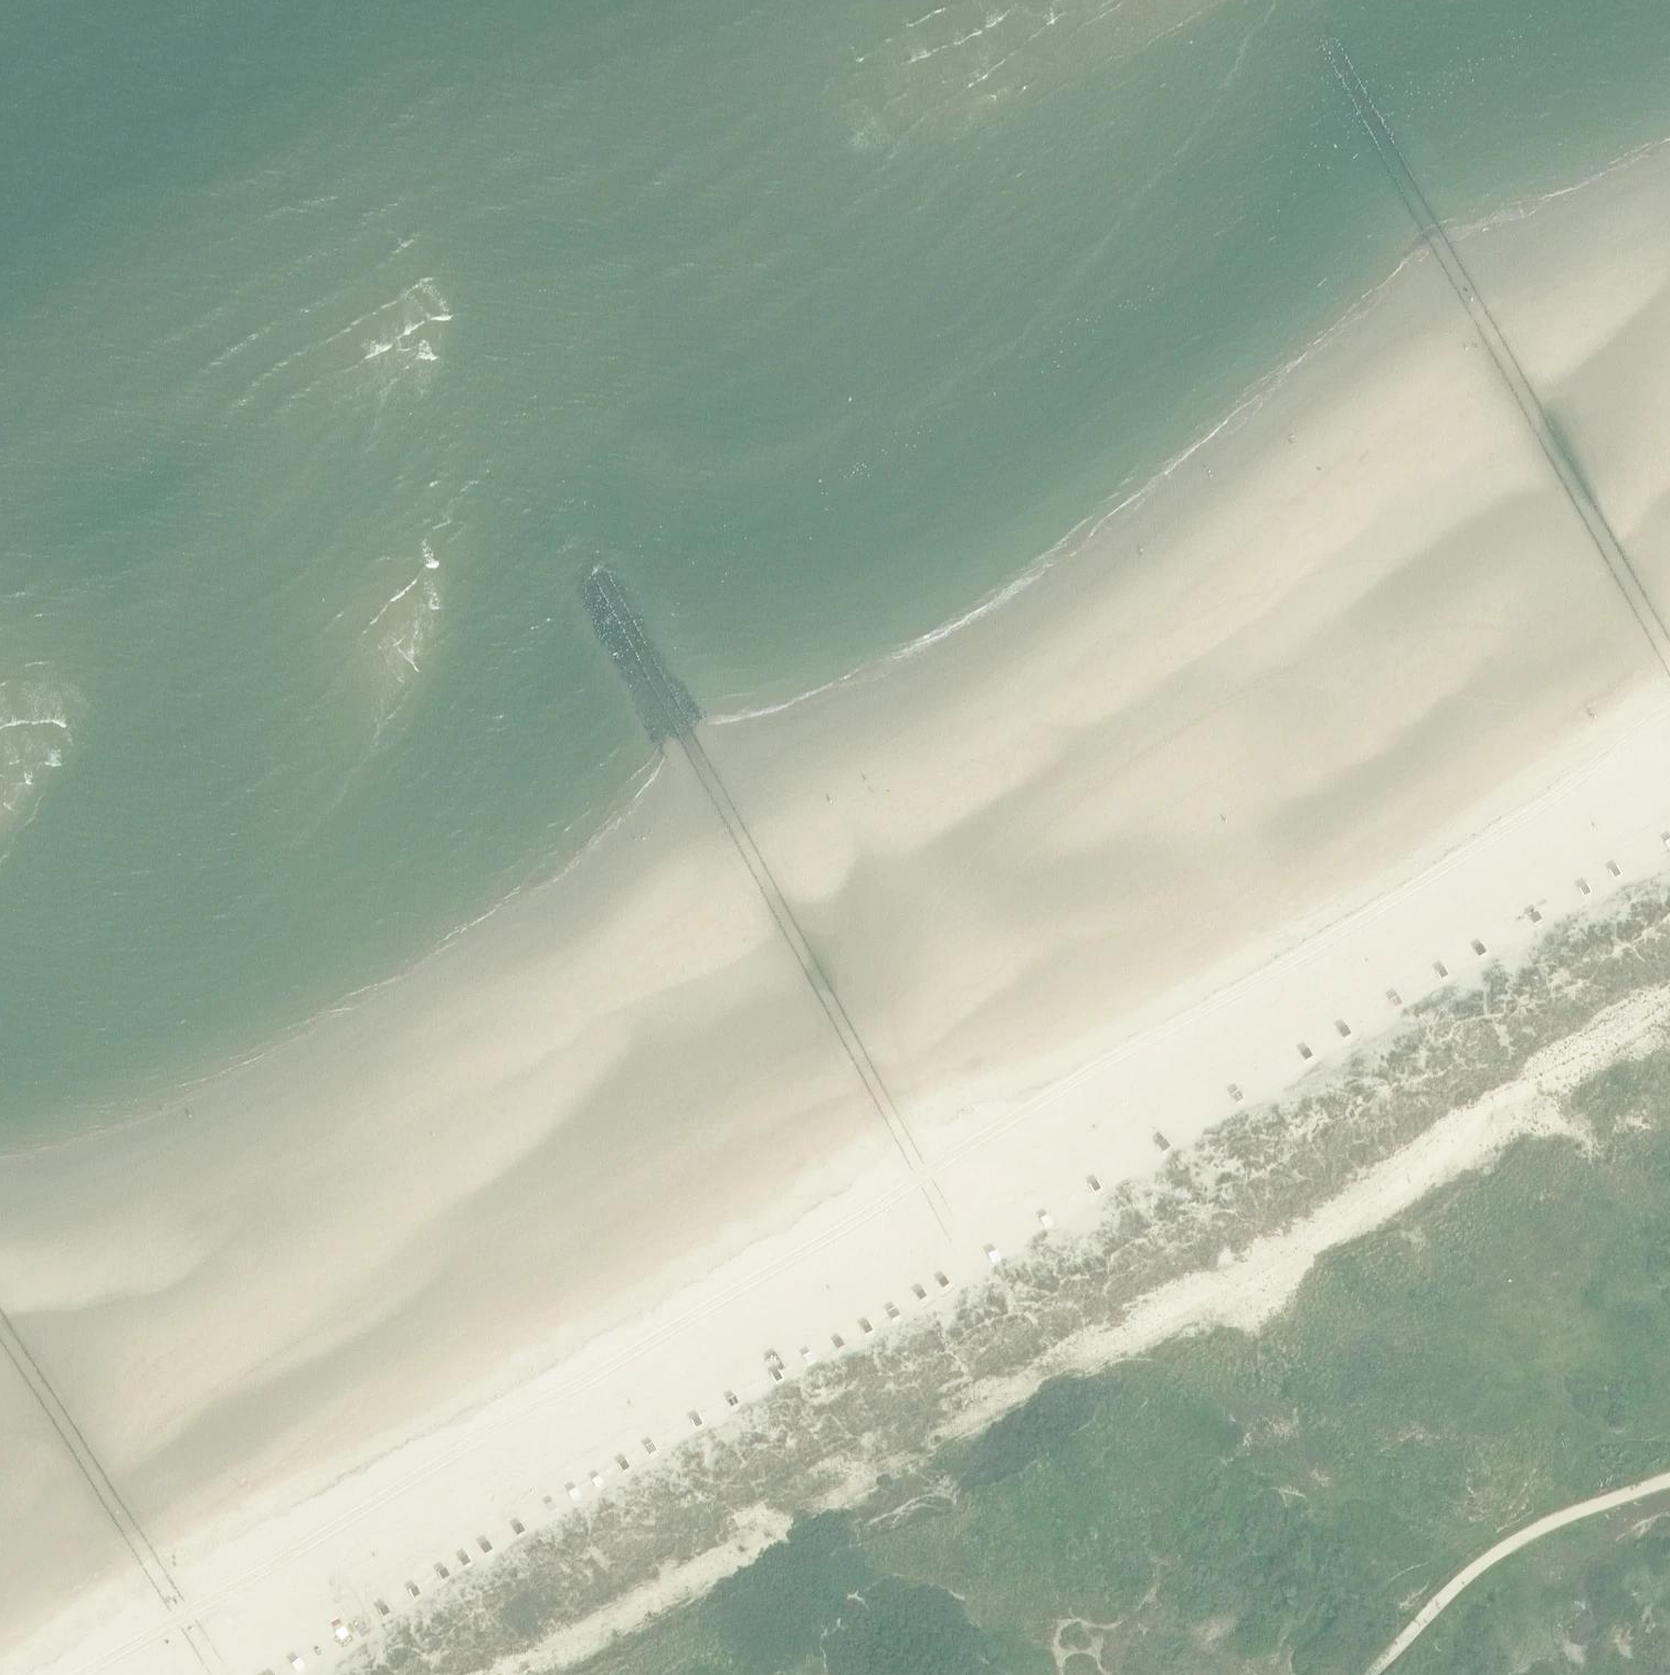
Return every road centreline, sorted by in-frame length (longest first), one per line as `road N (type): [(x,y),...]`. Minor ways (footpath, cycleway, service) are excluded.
road 1 (track): [(1370,1674),(1500,1548),(1582,1508),(1669,1478)]

